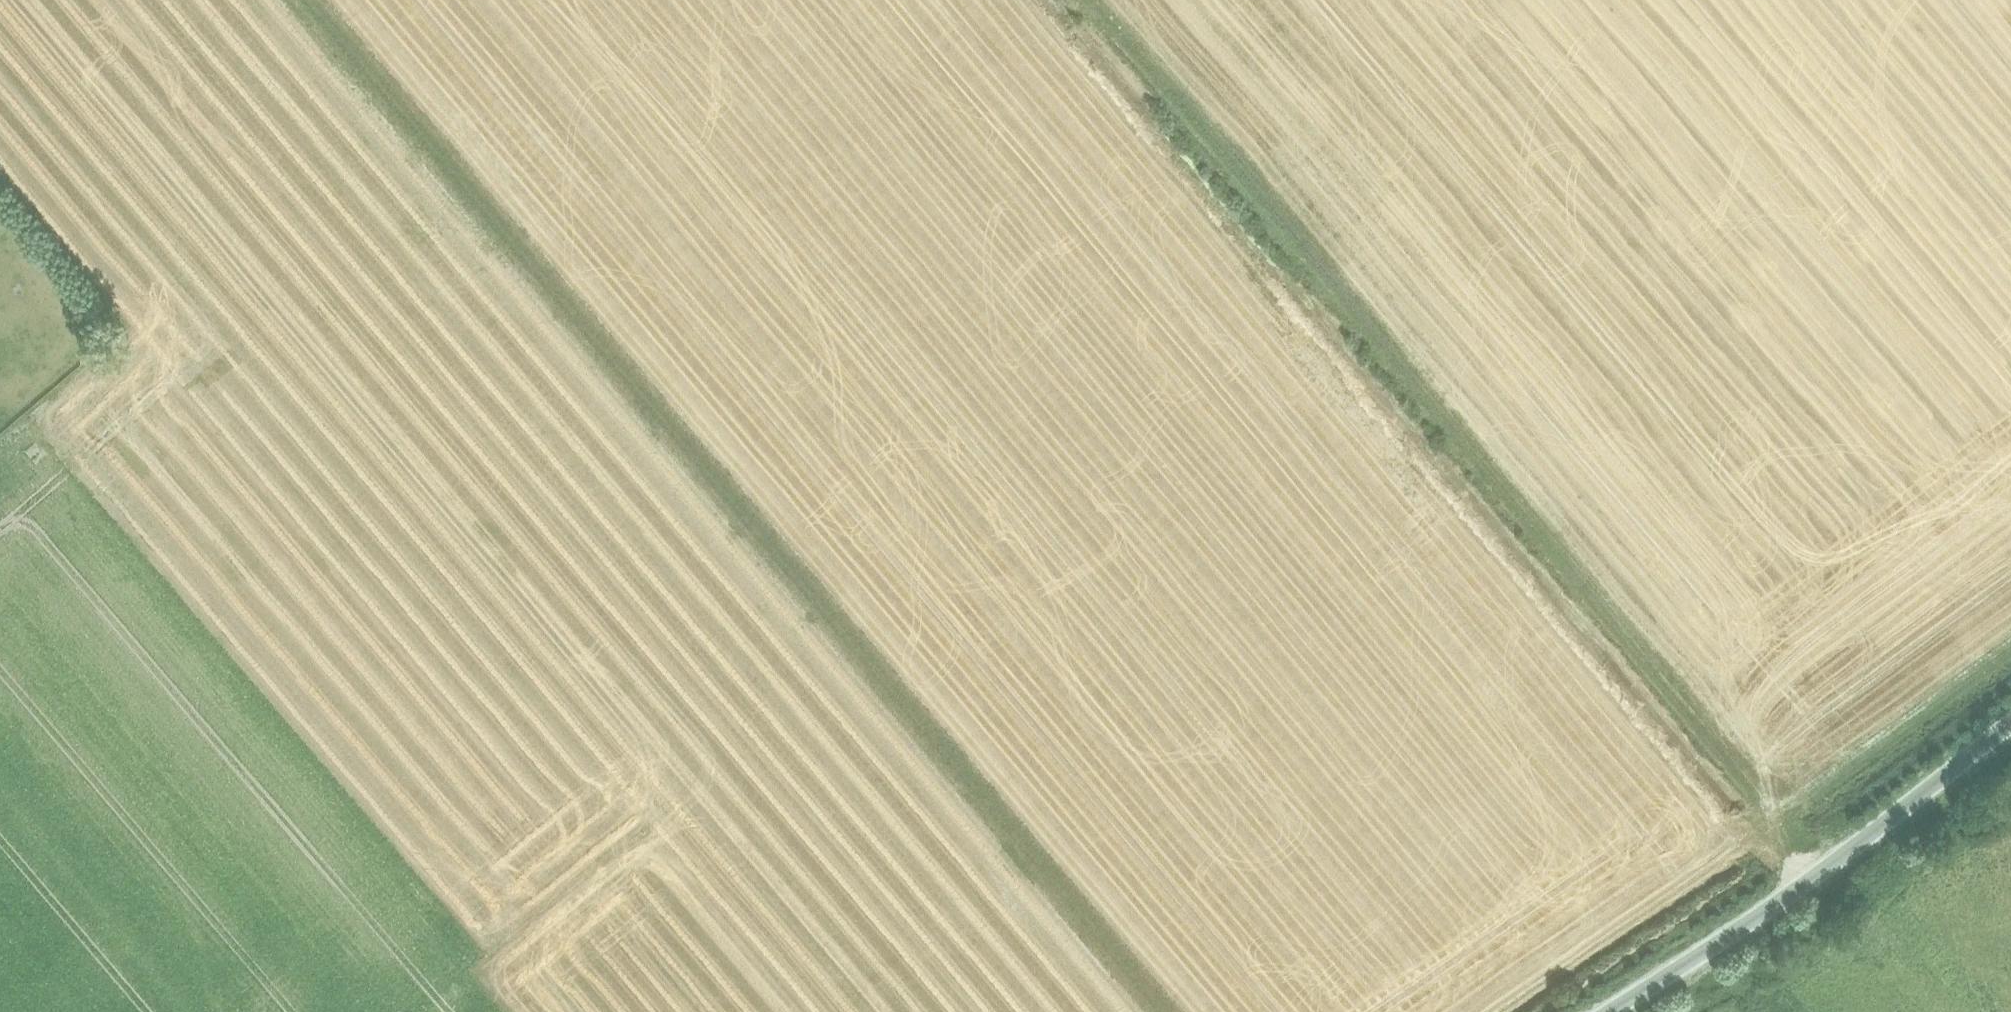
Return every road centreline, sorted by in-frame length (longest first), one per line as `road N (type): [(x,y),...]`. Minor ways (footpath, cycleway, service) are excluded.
road 1 (unclassified): [(1604,1011),(1753,918),(2010,721)]

